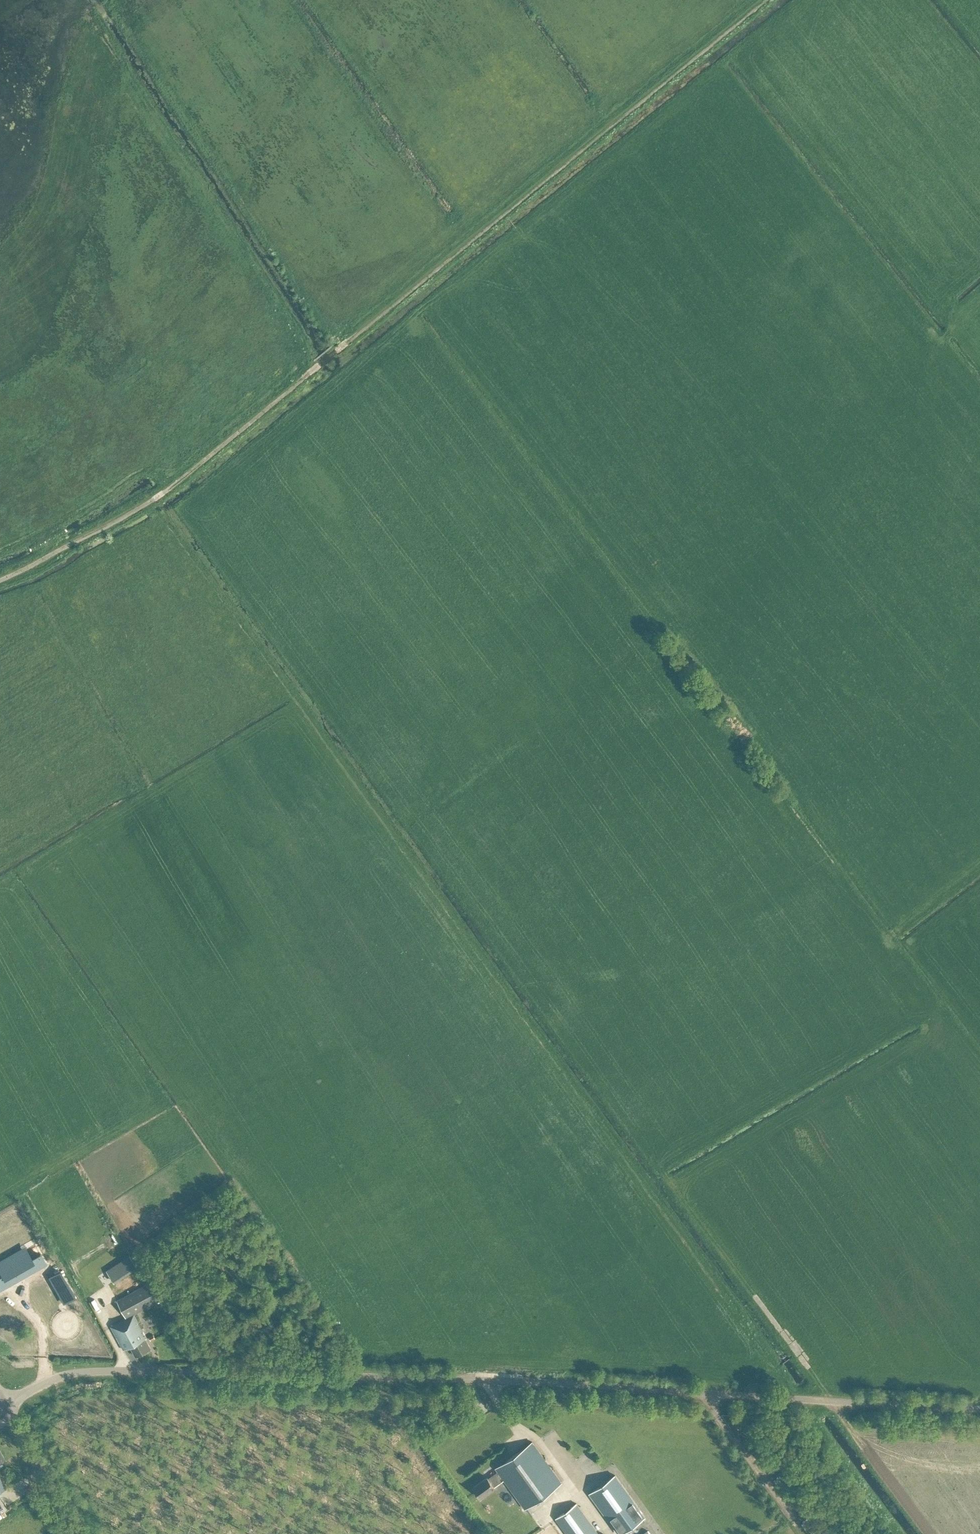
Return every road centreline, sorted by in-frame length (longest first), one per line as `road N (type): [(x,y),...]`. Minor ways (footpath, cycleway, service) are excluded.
road 1 (unclassified): [(3,1405),(85,1372),(979,1408)]
road 2 (track): [(344,344),(756,0)]
road 3 (track): [(0,580),(164,493),(311,371)]
road 4 (track): [(703,1395),(804,1533)]
road 5 (tertiary): [(74,1533),(3,1405)]

